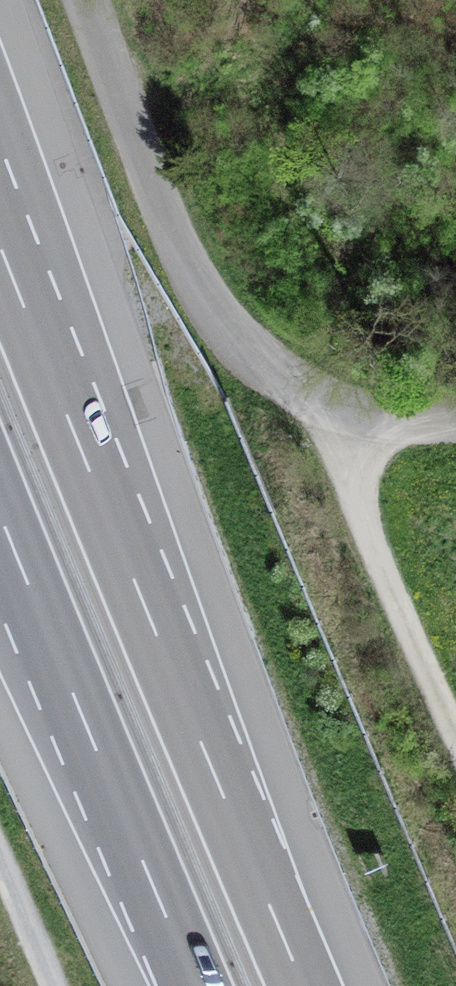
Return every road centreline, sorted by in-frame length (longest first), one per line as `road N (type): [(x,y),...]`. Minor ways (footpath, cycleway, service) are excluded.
road 1 (motorway): [(304,985),(0,244)]
road 2 (unclassified): [(84,0),(189,270),(239,342),(299,388),(362,417),(455,423)]
road 3 (motorway): [(0,515),(196,985)]
road 4 (track): [(455,735),(364,522),(356,486),(362,417)]
road 5 (track): [(0,855),(54,985)]

